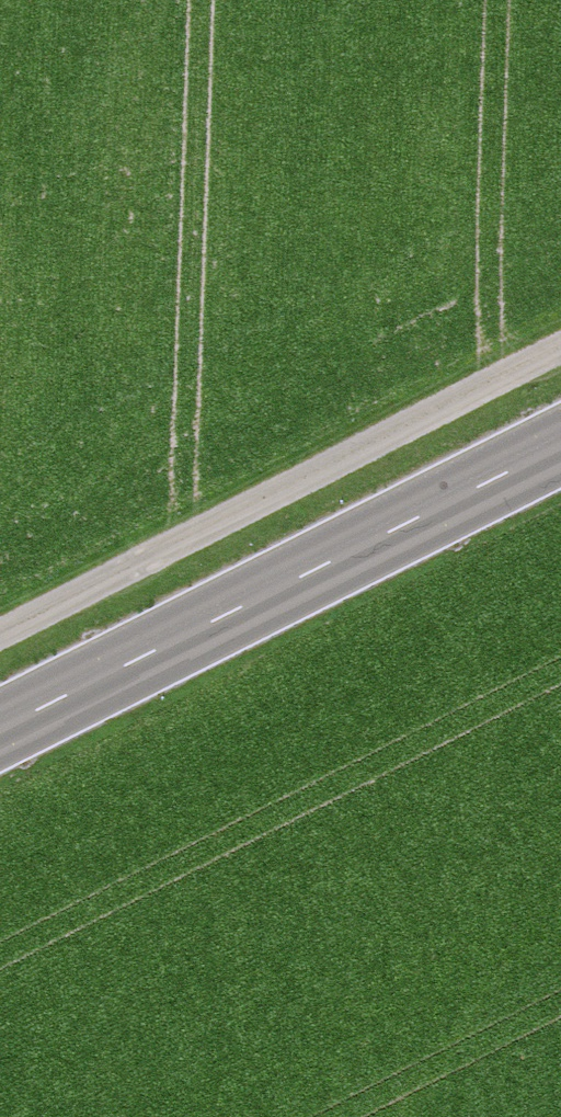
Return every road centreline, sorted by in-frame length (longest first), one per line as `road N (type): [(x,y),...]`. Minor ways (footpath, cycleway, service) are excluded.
road 1 (track): [(0,641),(560,354)]
road 2 (secondary): [(0,729),(560,445)]

